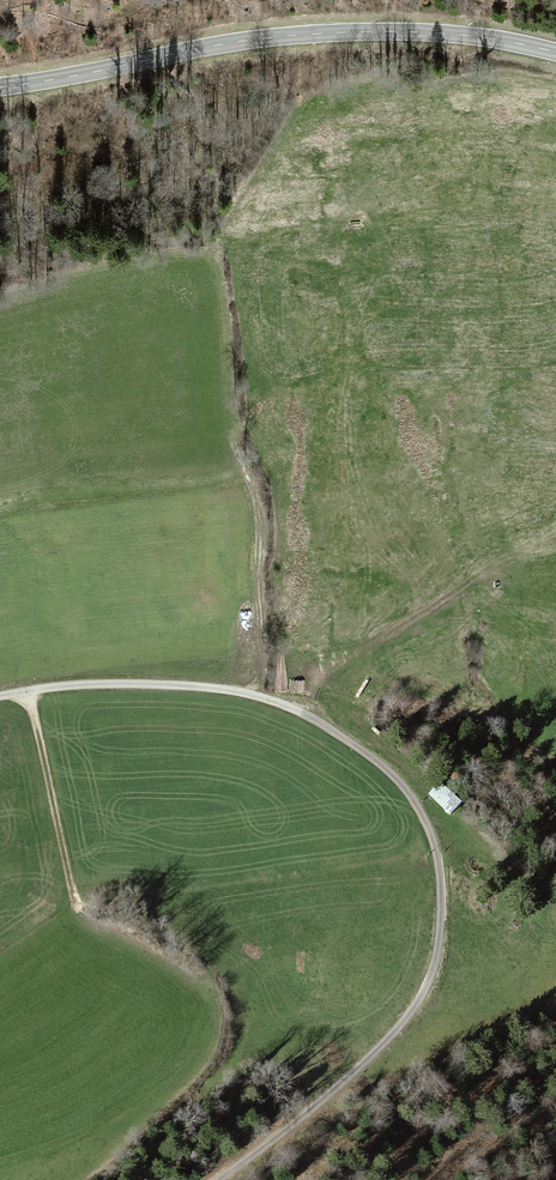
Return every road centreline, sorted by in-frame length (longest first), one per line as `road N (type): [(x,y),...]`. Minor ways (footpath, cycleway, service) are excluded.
road 1 (unclassified): [(0,697),(125,683),(218,689),(279,702),(383,766),(430,832),(441,911),(432,972),(418,1001),(357,1068),(216,1179)]
road 2 (primary): [(555,54),(416,32),(269,37),(0,87)]
road 3 (track): [(220,426),(251,484),(257,520),(262,662),(255,695)]
road 4 (track): [(75,912),(28,691)]

